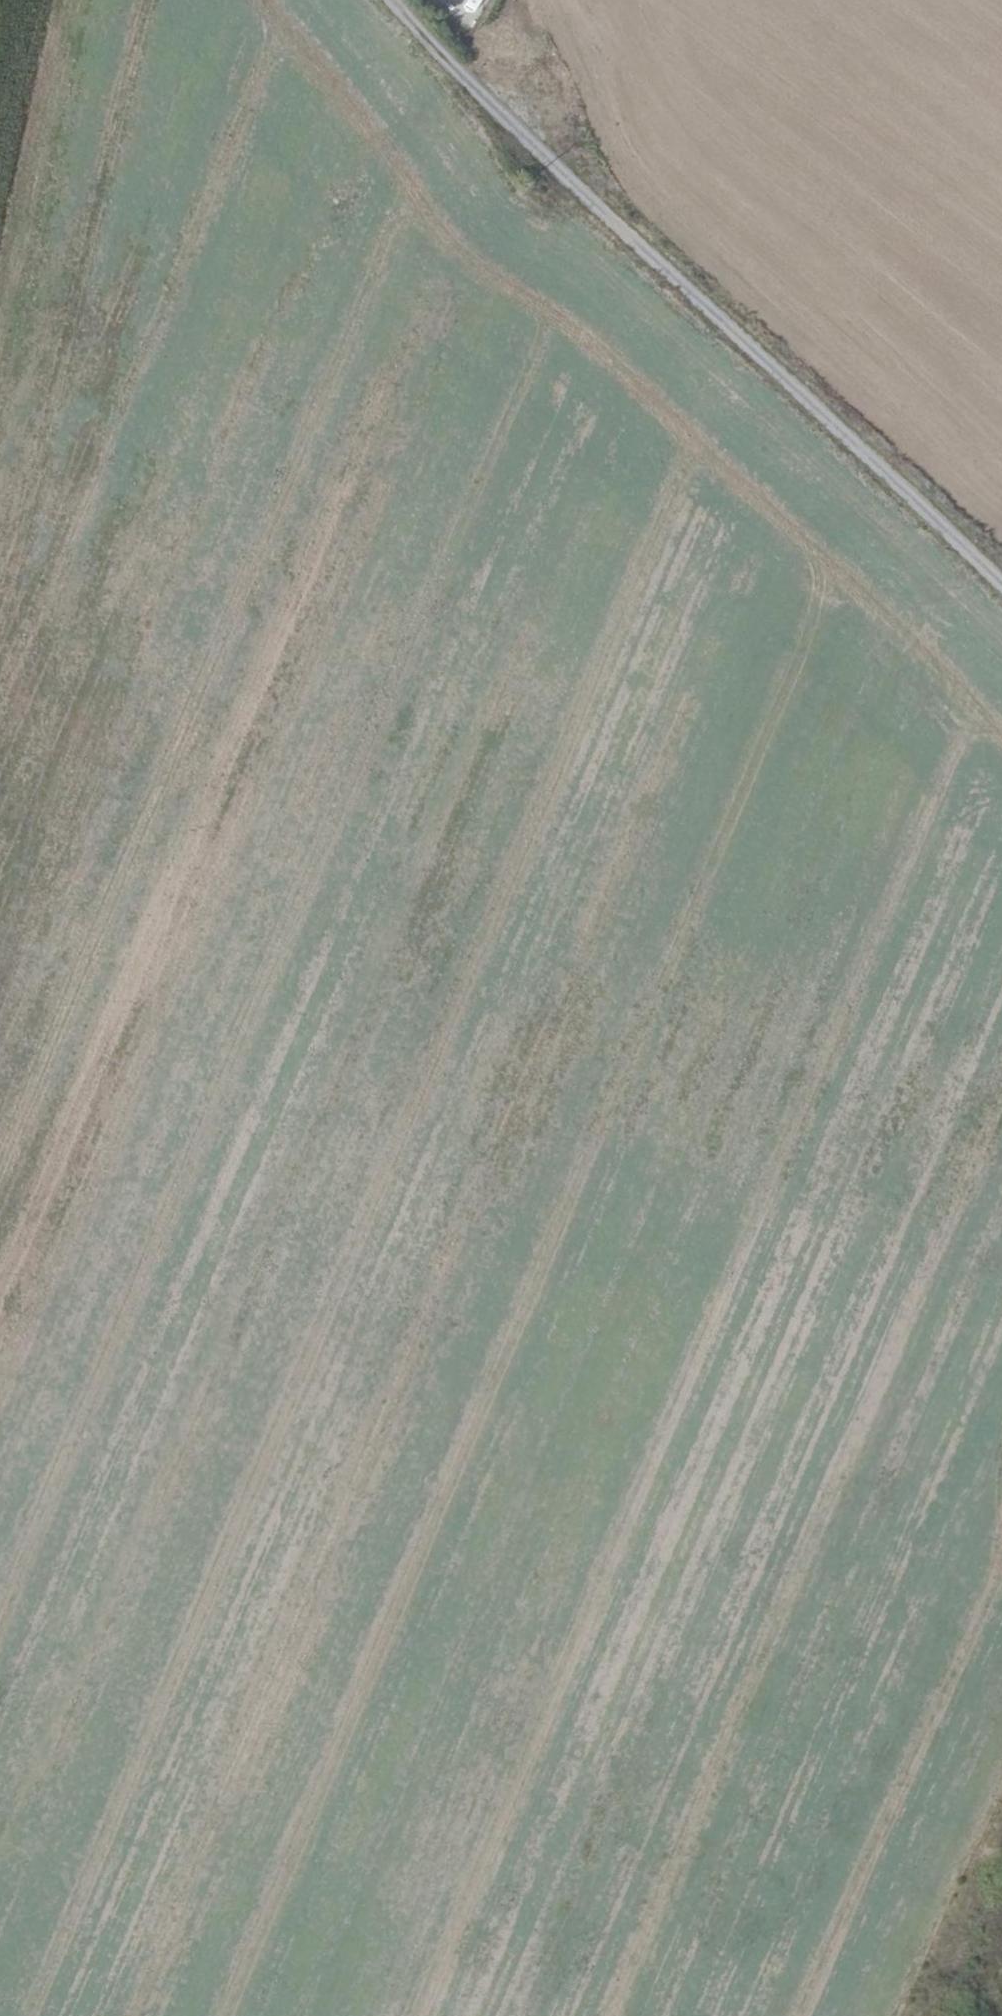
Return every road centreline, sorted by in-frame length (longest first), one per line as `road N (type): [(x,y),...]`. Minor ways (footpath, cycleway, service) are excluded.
road 1 (track): [(400,0),(508,127),(1001,581)]

